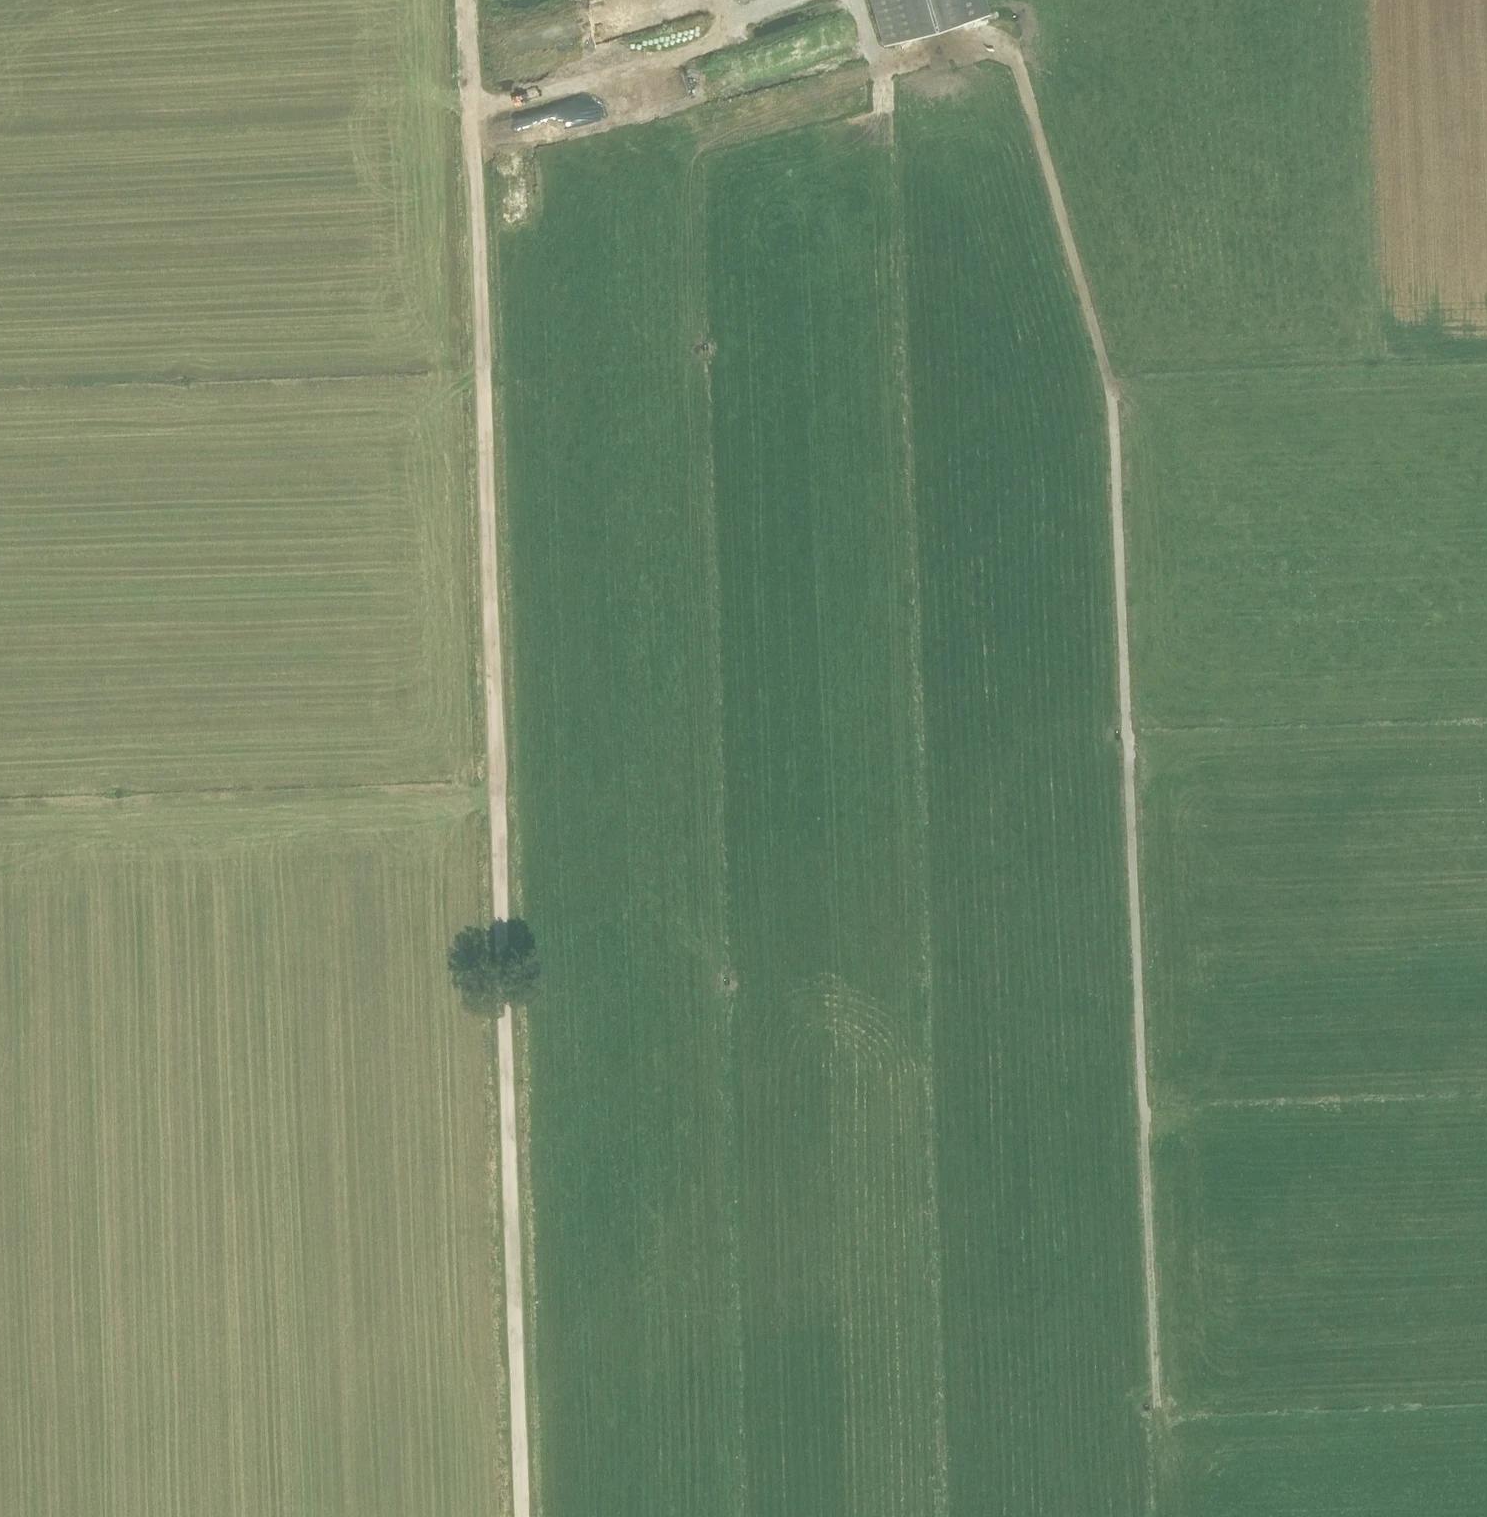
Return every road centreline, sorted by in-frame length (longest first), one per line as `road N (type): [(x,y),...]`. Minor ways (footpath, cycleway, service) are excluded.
road 1 (track): [(520,1516),(463,0)]

